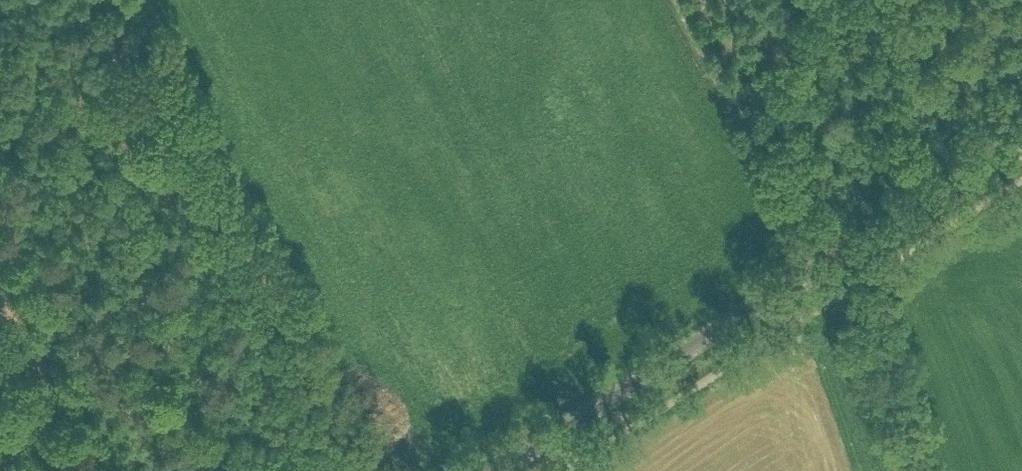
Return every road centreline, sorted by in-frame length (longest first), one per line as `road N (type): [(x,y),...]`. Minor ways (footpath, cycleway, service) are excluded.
road 1 (tertiary): [(499,470),(1021,135)]
road 2 (track): [(831,299),(893,470)]

